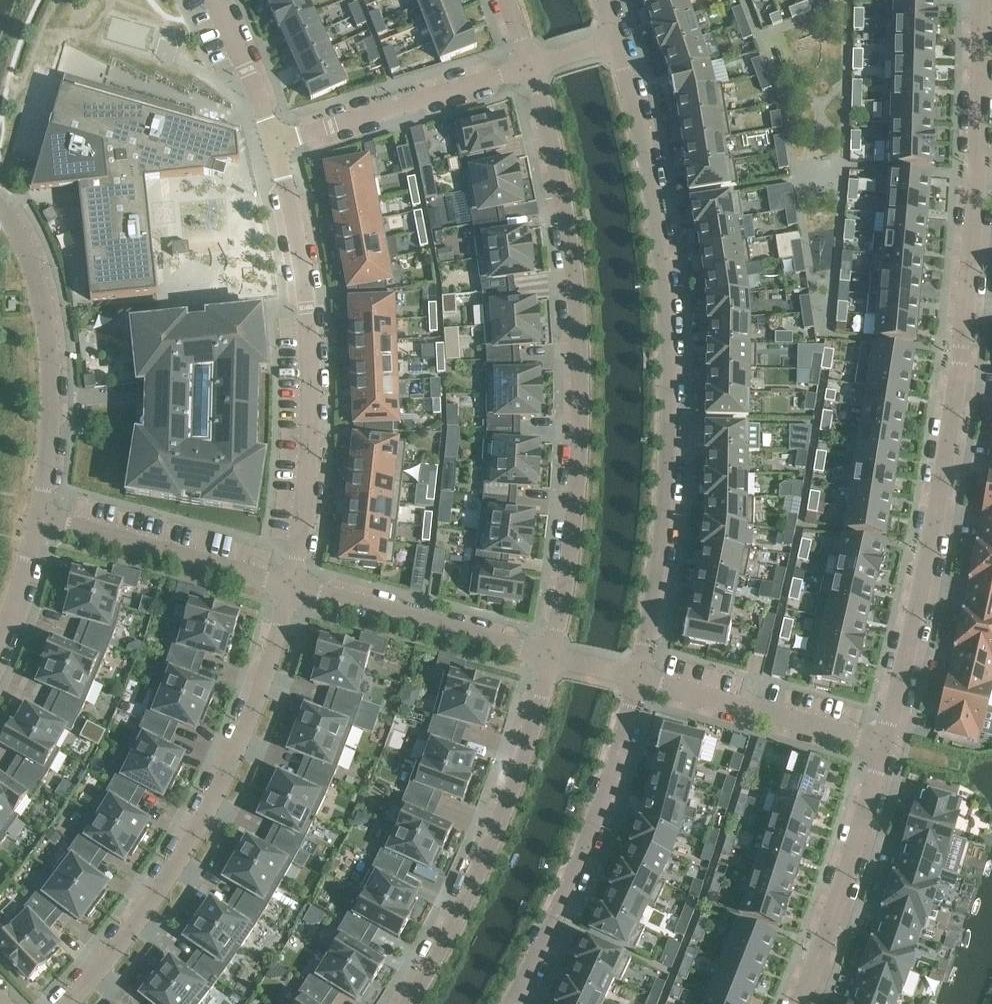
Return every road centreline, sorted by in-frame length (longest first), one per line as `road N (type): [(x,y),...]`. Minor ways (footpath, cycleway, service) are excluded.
road 1 (residential): [(980,0),(975,222),(957,393),(887,753)]
road 2 (residential): [(637,678),(662,566),(673,437),(670,334),(638,110),(616,41)]
road 3 (residential): [(524,68),(552,165),(576,371),(566,559),(549,653)]
road 4 (residential): [(69,1003),(155,899),(197,832),(294,585)]
road 5 (residential): [(294,585),(310,460),(309,305),(275,147)]
road 6 (residential): [(549,653),(502,809),(405,1003)]
road 7 (residential): [(518,1003),(589,846),(637,678)]
road 8 (residential): [(0,202),(30,265),(48,357),(43,523)]
road 9 (residential): [(294,585),(549,653)]
road 10 (residential): [(887,753),(804,1003)]
road 11 (residential): [(275,147),(524,68)]
road 12 (residential): [(637,678),(887,753)]
road 13 (residential): [(43,523),(294,585)]
road 14 (residential): [(275,147),(214,0)]
road 15 (residential): [(43,523),(0,649)]

